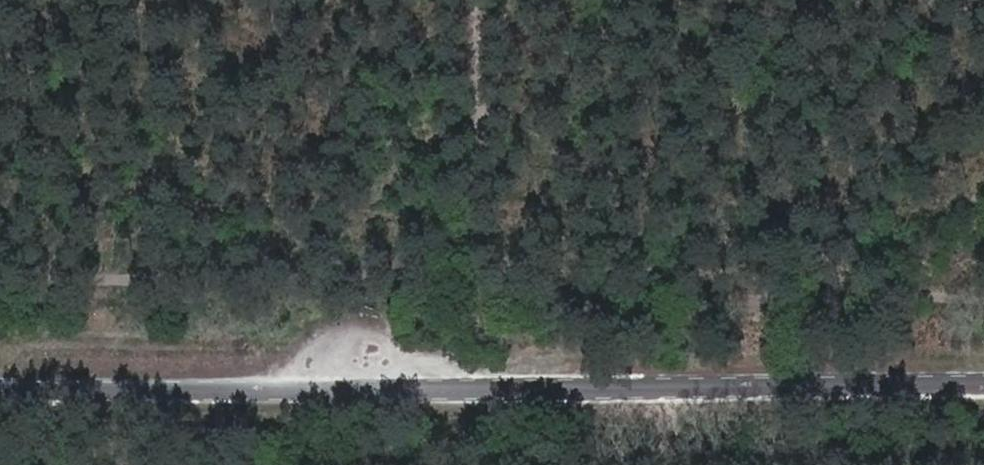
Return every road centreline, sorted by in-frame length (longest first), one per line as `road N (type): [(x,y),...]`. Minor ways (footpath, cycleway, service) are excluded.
road 1 (track): [(983,255),(486,312),(0,322)]
road 2 (unclassified): [(0,387),(983,382)]
road 3 (track): [(487,0),(486,385)]

